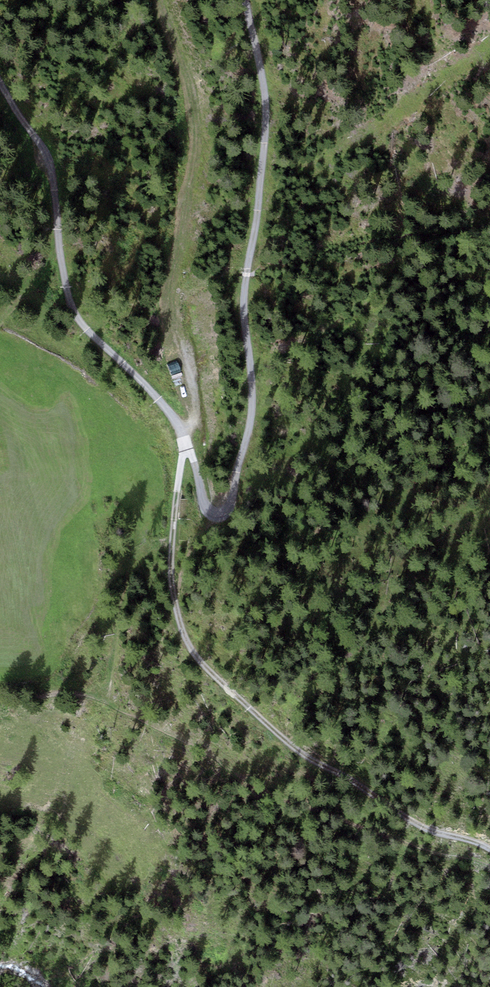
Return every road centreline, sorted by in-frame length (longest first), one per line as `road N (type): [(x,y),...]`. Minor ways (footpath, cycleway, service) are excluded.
road 1 (track): [(246,0),(265,143),(244,301),(252,397),(233,501),(215,517),(206,510),(184,433)]
road 2 (track): [(184,433),(80,323),(65,284),(40,147),(0,82)]
road 3 (track): [(284,741),(196,655),(178,616),(169,565),(184,433)]
road 4 (track): [(284,741),(418,824),(489,848)]

